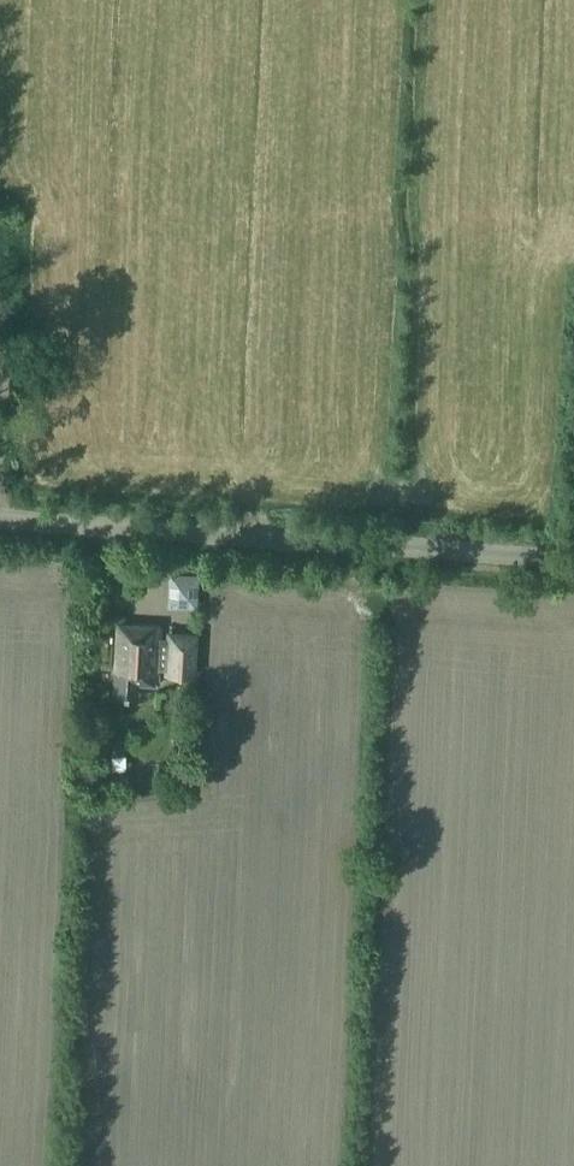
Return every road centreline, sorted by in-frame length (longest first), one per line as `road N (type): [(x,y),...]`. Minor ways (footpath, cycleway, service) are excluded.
road 1 (tertiary): [(573,557),(0,518)]

